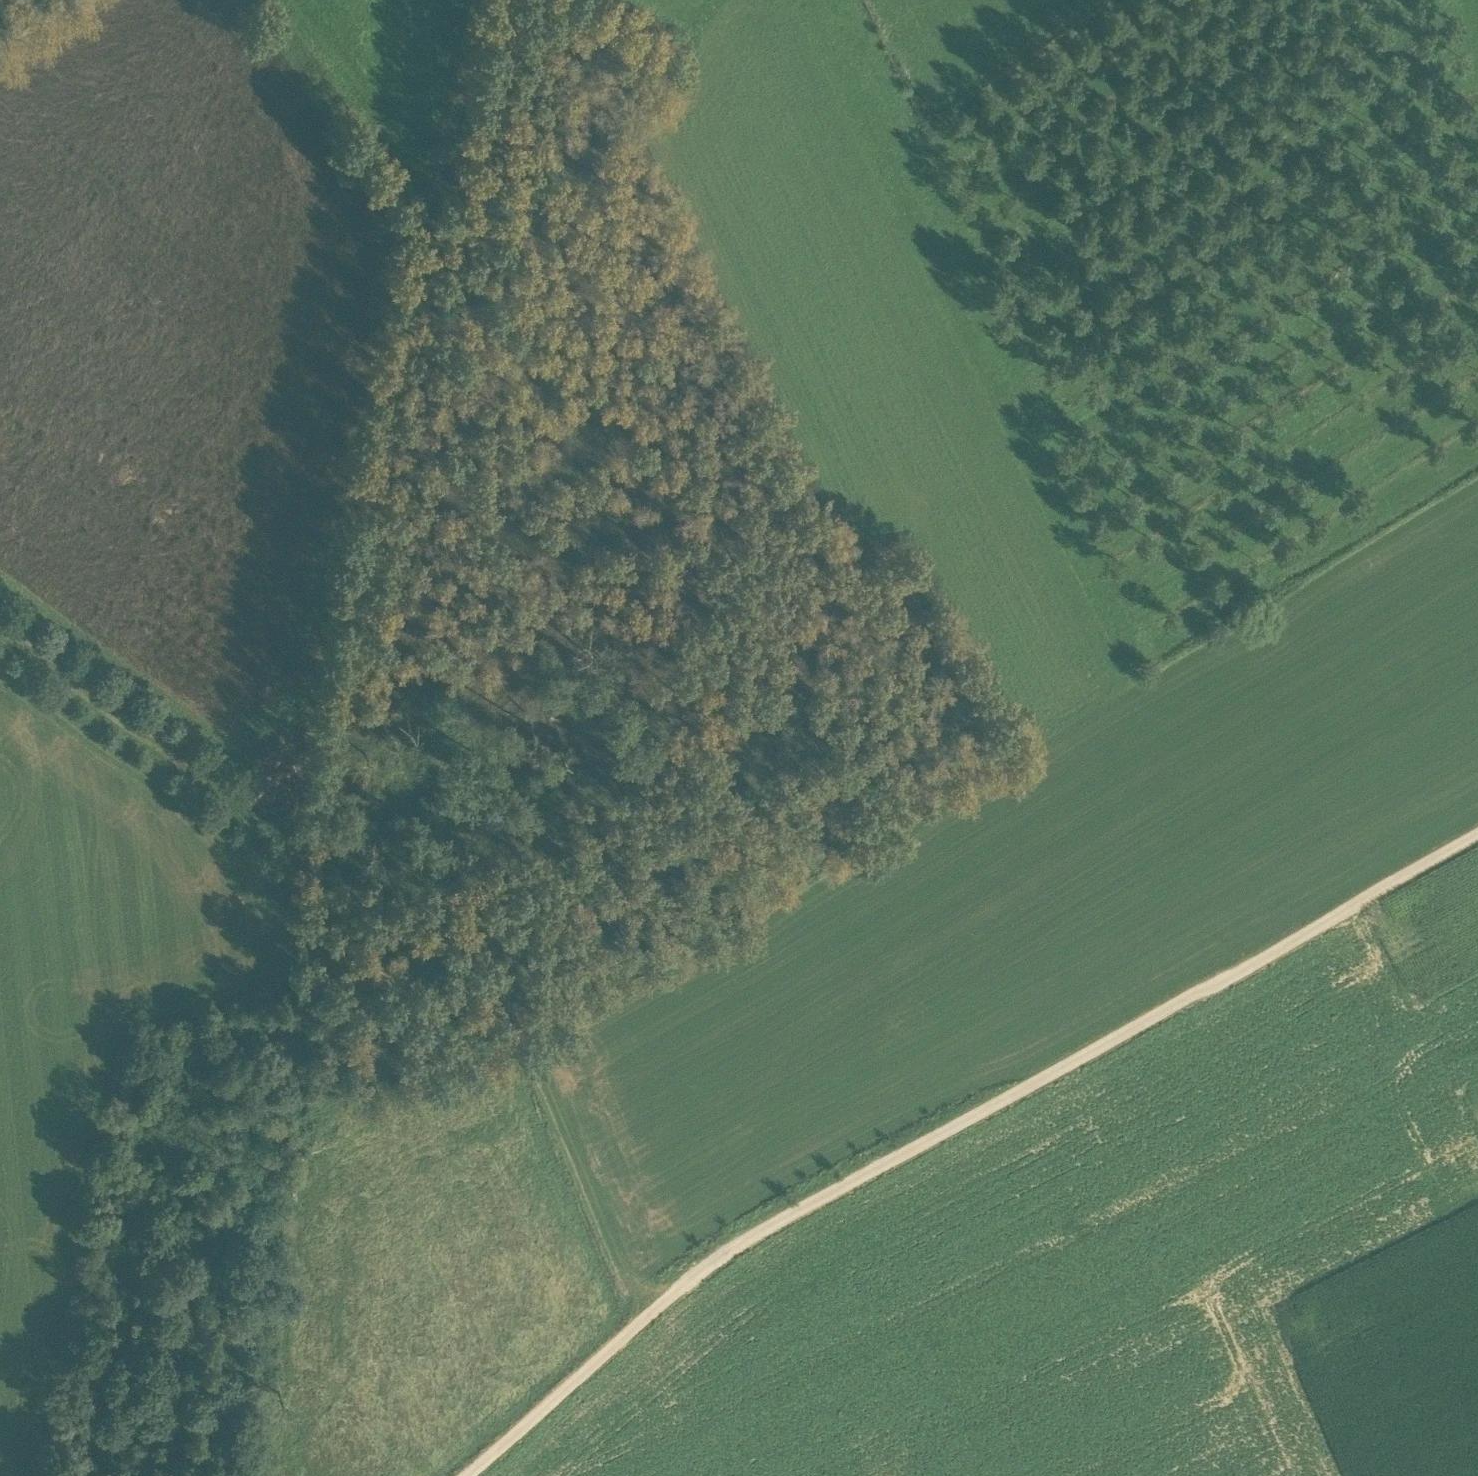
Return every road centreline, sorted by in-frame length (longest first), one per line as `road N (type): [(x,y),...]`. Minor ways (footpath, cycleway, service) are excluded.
road 1 (track): [(466,1475),(641,1322),(761,1232),(1477,833)]
road 2 (track): [(485,0),(423,193),(282,0)]
road 3 (track): [(159,795),(0,669)]

